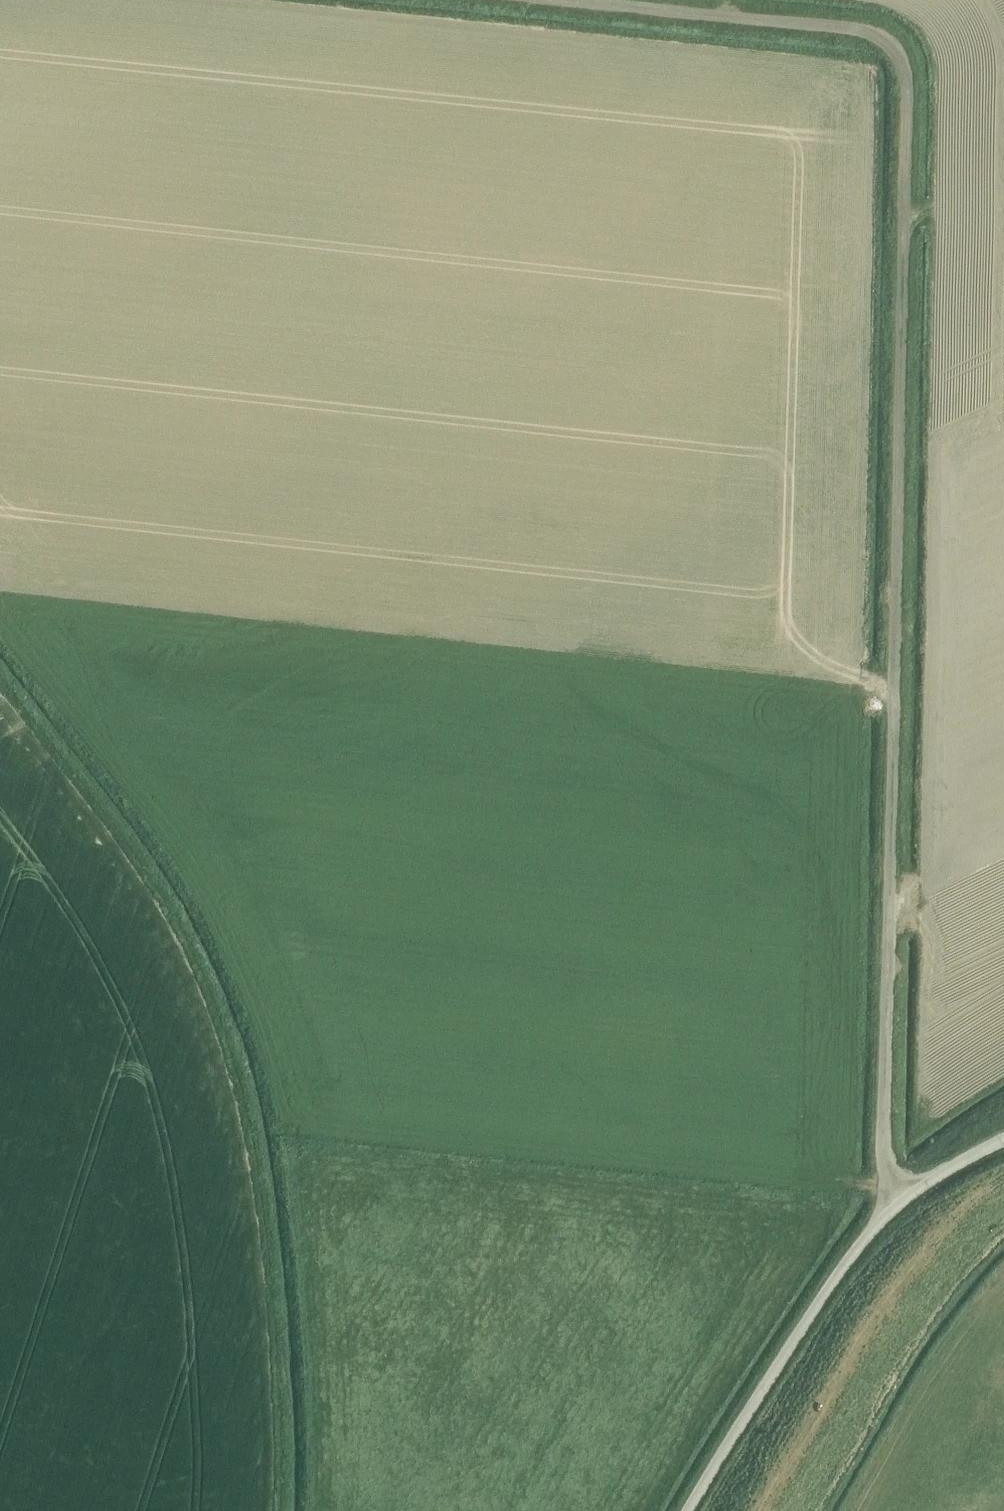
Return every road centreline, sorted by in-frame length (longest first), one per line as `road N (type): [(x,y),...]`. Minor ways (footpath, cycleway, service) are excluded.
road 1 (track): [(891,1211),(885,1145),(907,78),(895,48),(854,28),(566,0)]
road 2 (unclassified): [(691,1510),(780,1366),(891,1211),(1003,1142)]

